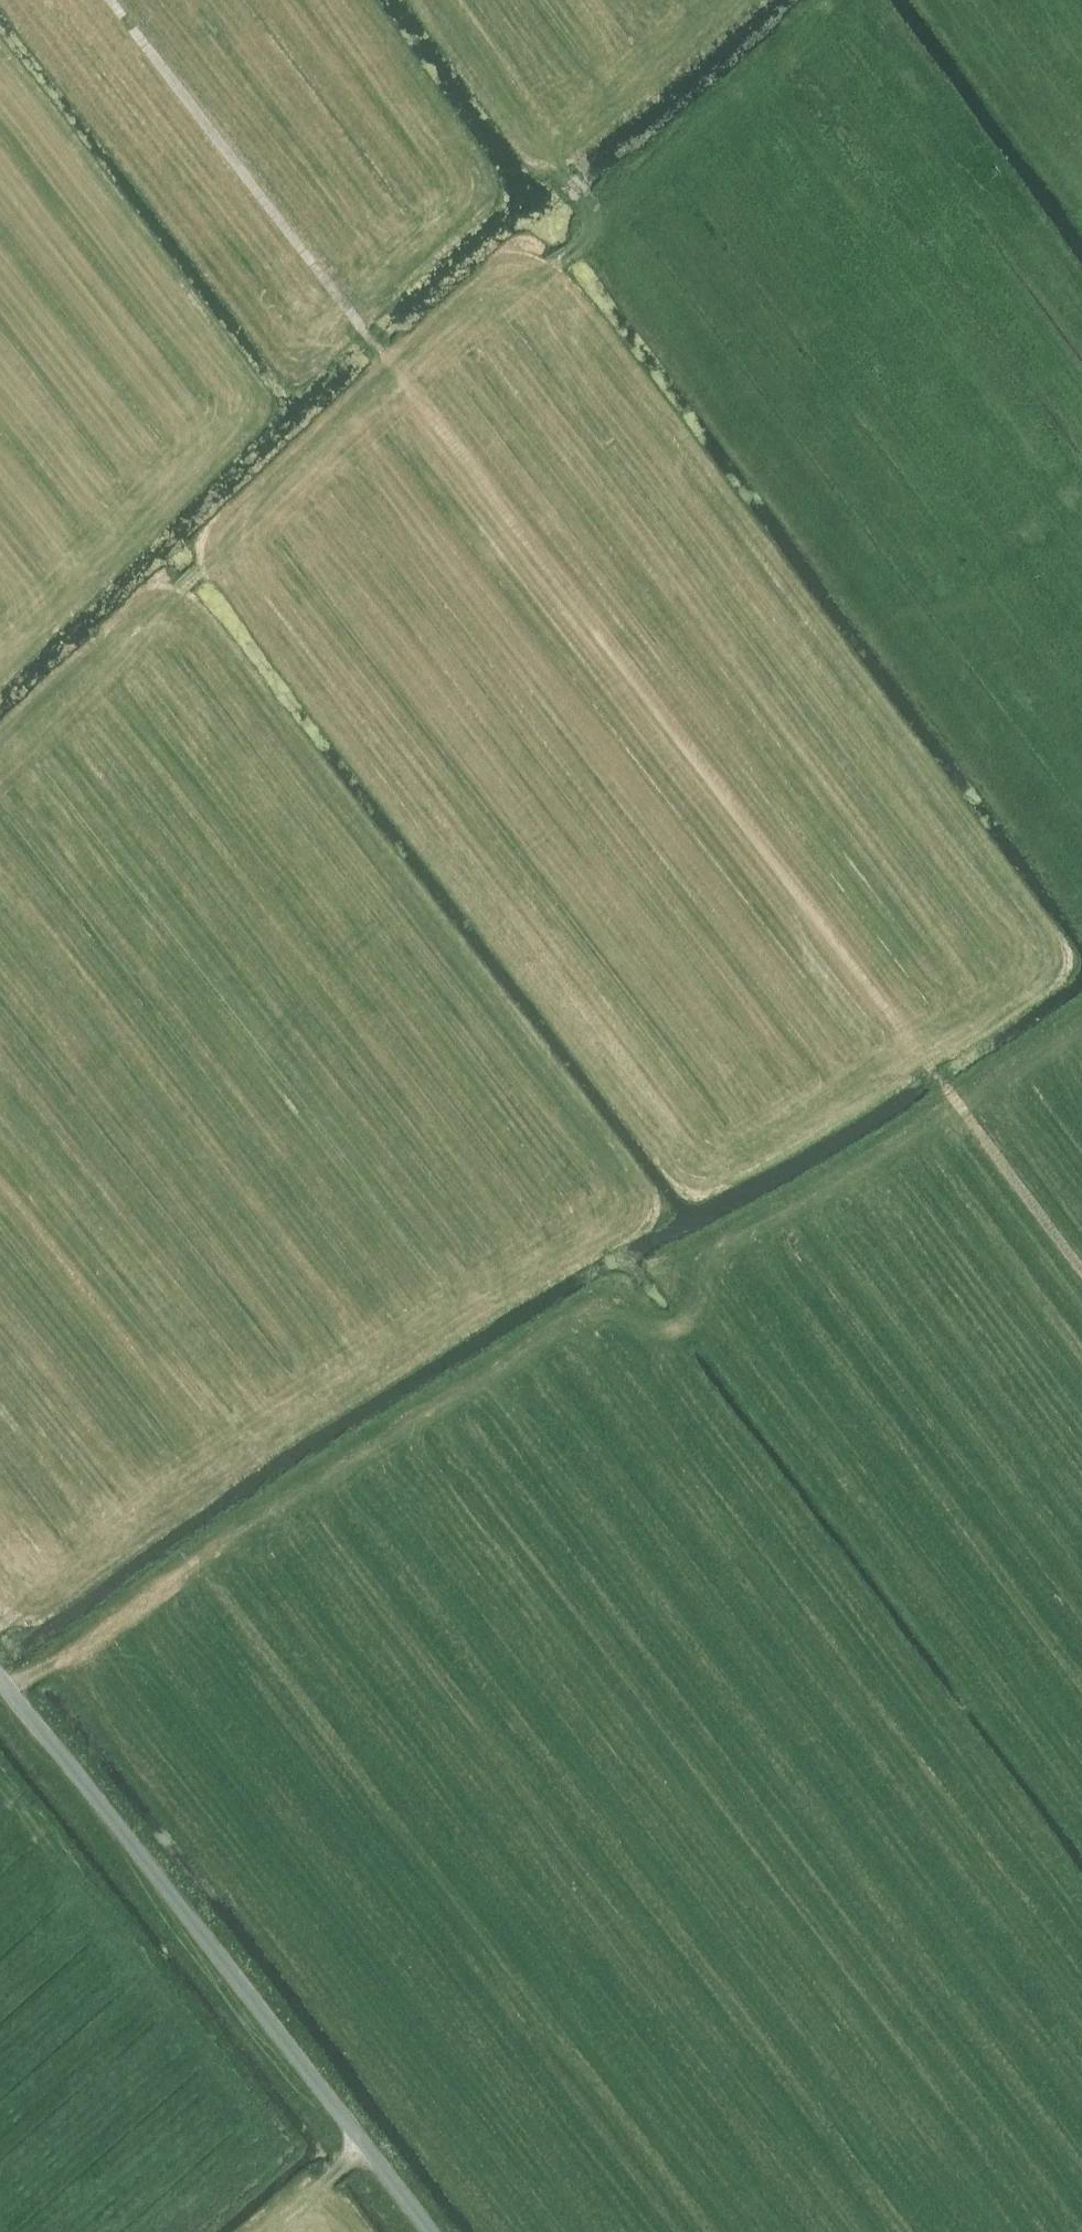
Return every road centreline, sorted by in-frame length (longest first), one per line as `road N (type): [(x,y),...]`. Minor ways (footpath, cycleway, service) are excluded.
road 1 (unclassified): [(427,2231),(0,1682)]

